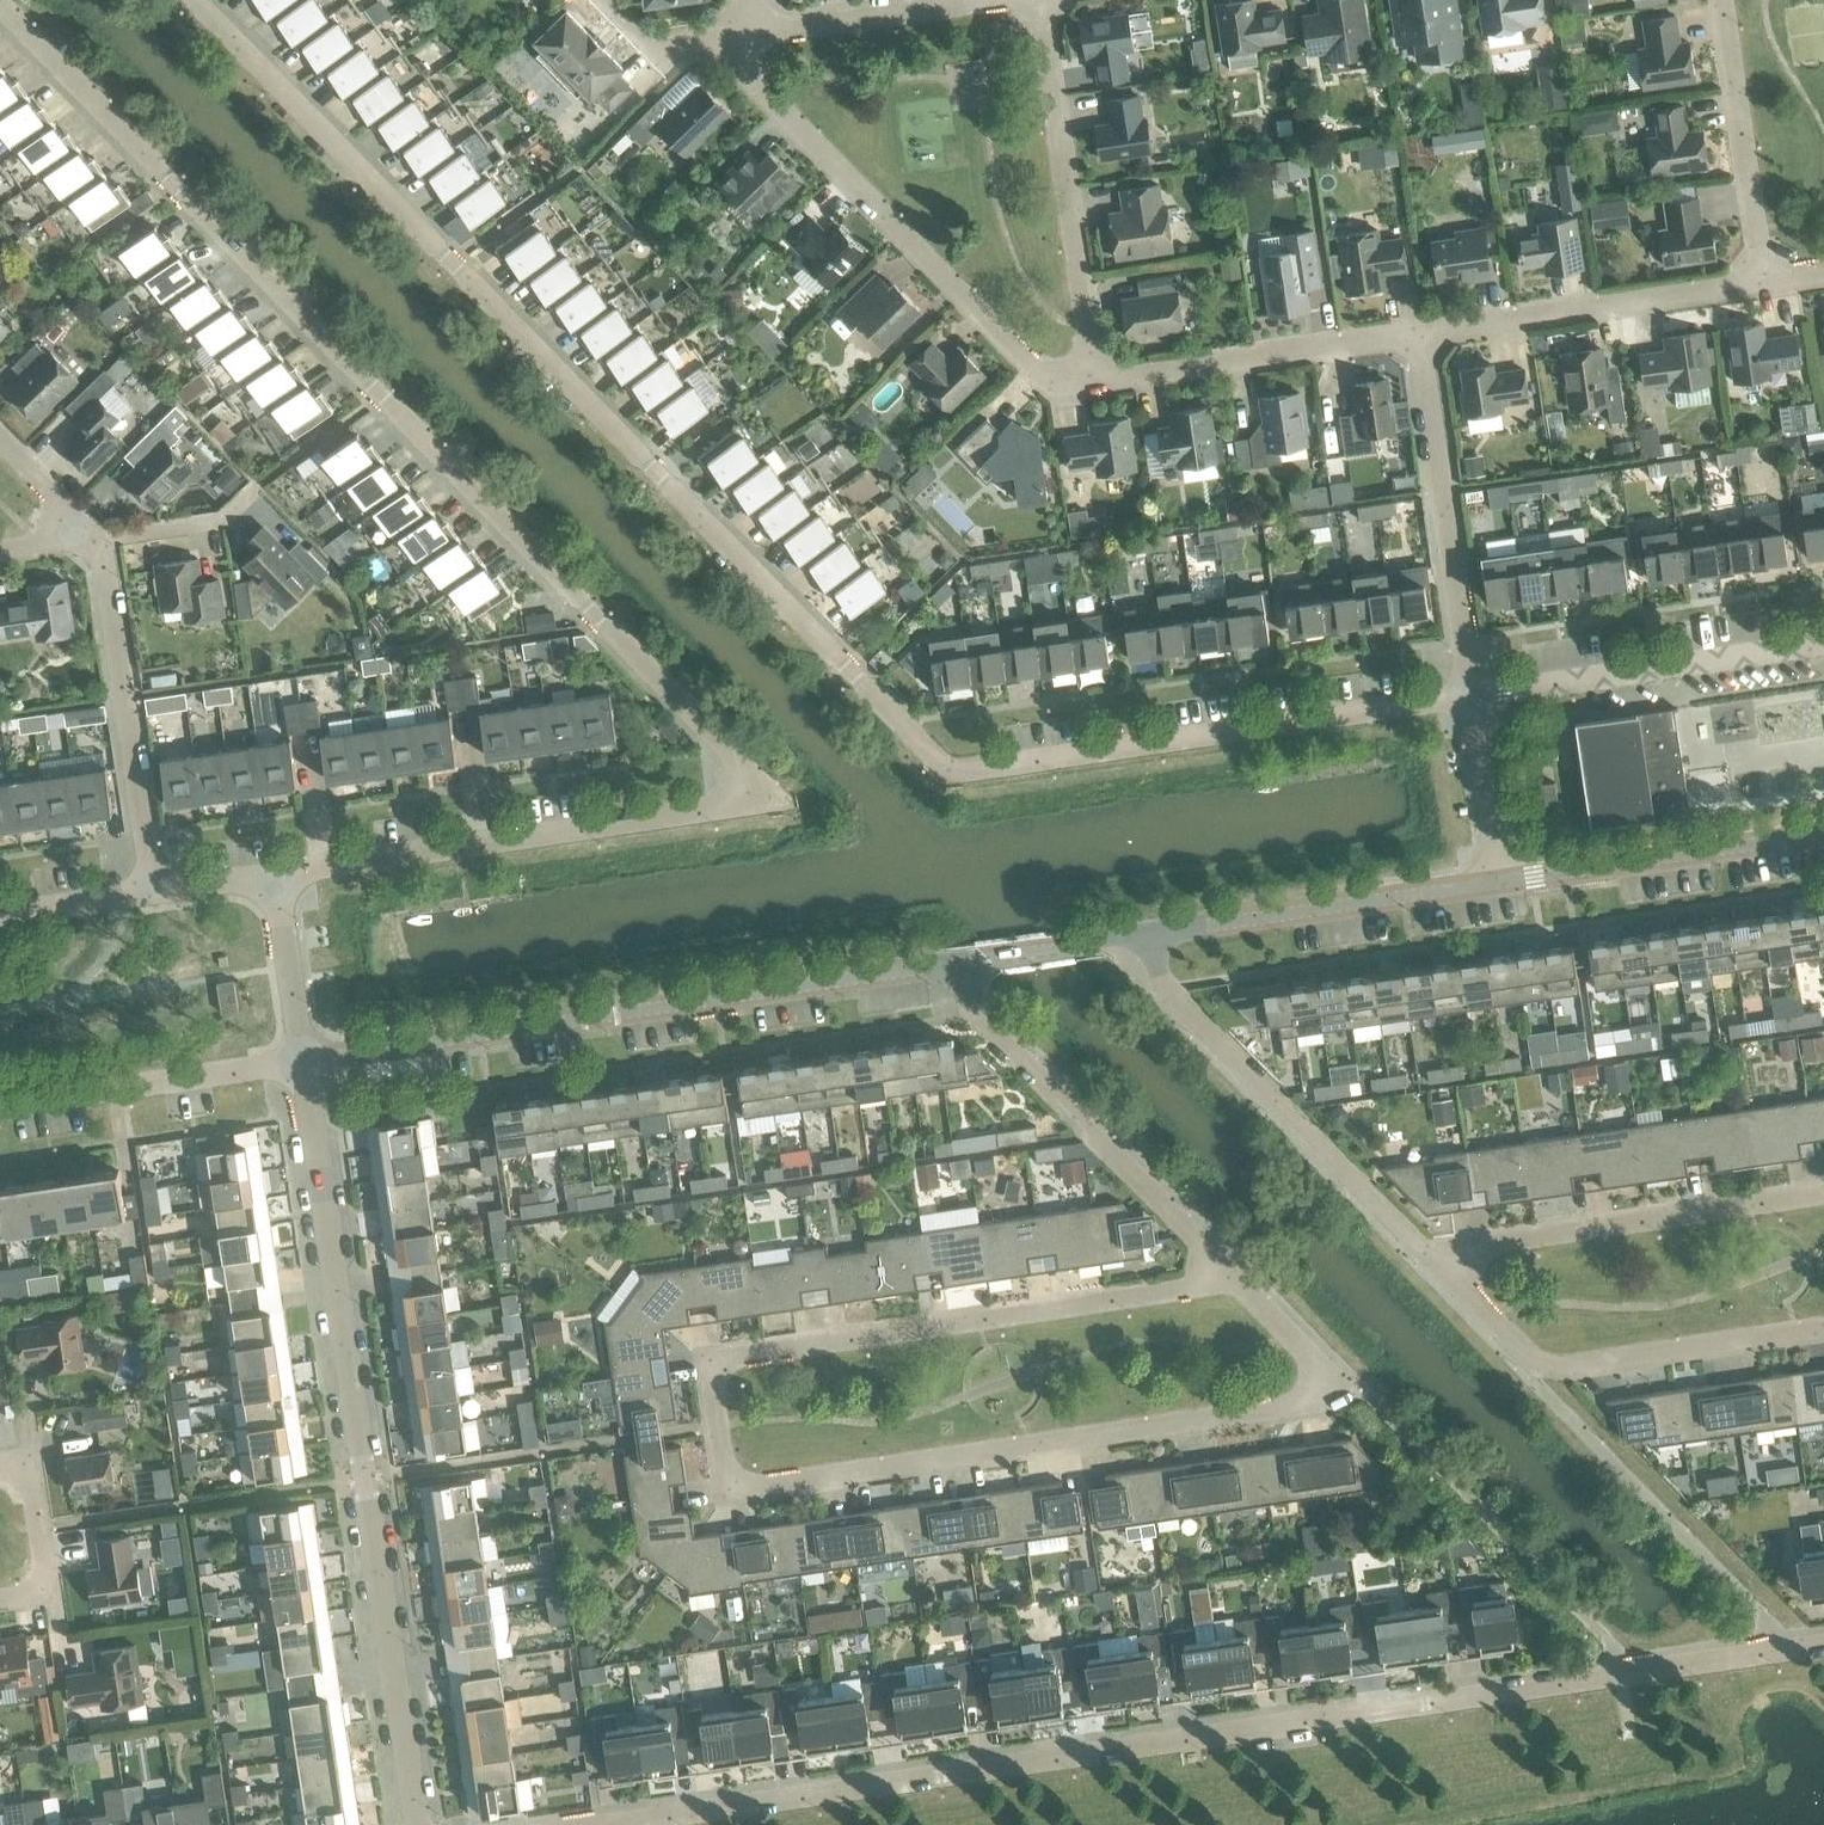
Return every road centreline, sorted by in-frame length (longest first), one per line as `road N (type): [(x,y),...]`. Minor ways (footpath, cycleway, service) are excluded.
road 1 (residential): [(1471,697),(944,770),(196,0)]
road 2 (residential): [(271,876),(716,810),(737,786),(728,748),(0,7)]
road 3 (residential): [(595,1824),(1823,1644)]
road 4 (residential): [(1239,1280),(1317,1371),(1318,1392),(1294,1410),(753,1488),(721,1470),(710,1382),(720,1361)]
road 5 (tertiary): [(416,1824),(299,1062)]
road 6 (tertiary): [(299,1062),(944,969)]
road 7 (residential): [(720,1361),(1239,1280)]
road 8 (residential): [(733,37),(747,81),(1027,366),(1094,380)]
road 9 (residential): [(1427,1260),(1162,983),(1137,937)]
road 10 (residential): [(944,969),(1239,1280)]
road 11 (residential): [(1427,1260),(1823,1198)]
road 12 (residential): [(1094,380),(1040,0)]
road 13 (residential): [(1471,697),(1422,331)]
road 14 (tertiary): [(1137,937),(1494,885)]
road 15 (residential): [(154,894),(94,539)]
road 16 (residential): [(1471,697),(1823,644)]
road 17 (residential): [(1823,1331),(1534,1369),(1488,1328)]
road 18 (residential): [(1422,331),(1760,282)]
road 19 (tertiary): [(1494,885),(1823,835)]
road 20 (residential): [(1094,380),(1422,331)]
road 21 (residential): [(0,1103),(299,1062)]
road 22 (residential): [(1760,282),(1722,0)]
road 23 (tertiary): [(944,969),(1137,937)]
road 24 (residential): [(1494,885),(1471,697)]
road 25 (residential): [(299,1062),(271,876)]
road 26 (residential): [(946,0),(760,28)]
road 27 (residential): [(0,917),(154,894)]
road 28 (residential): [(733,37),(641,43),(604,0)]
road 29 (residential): [(94,539),(0,447)]

